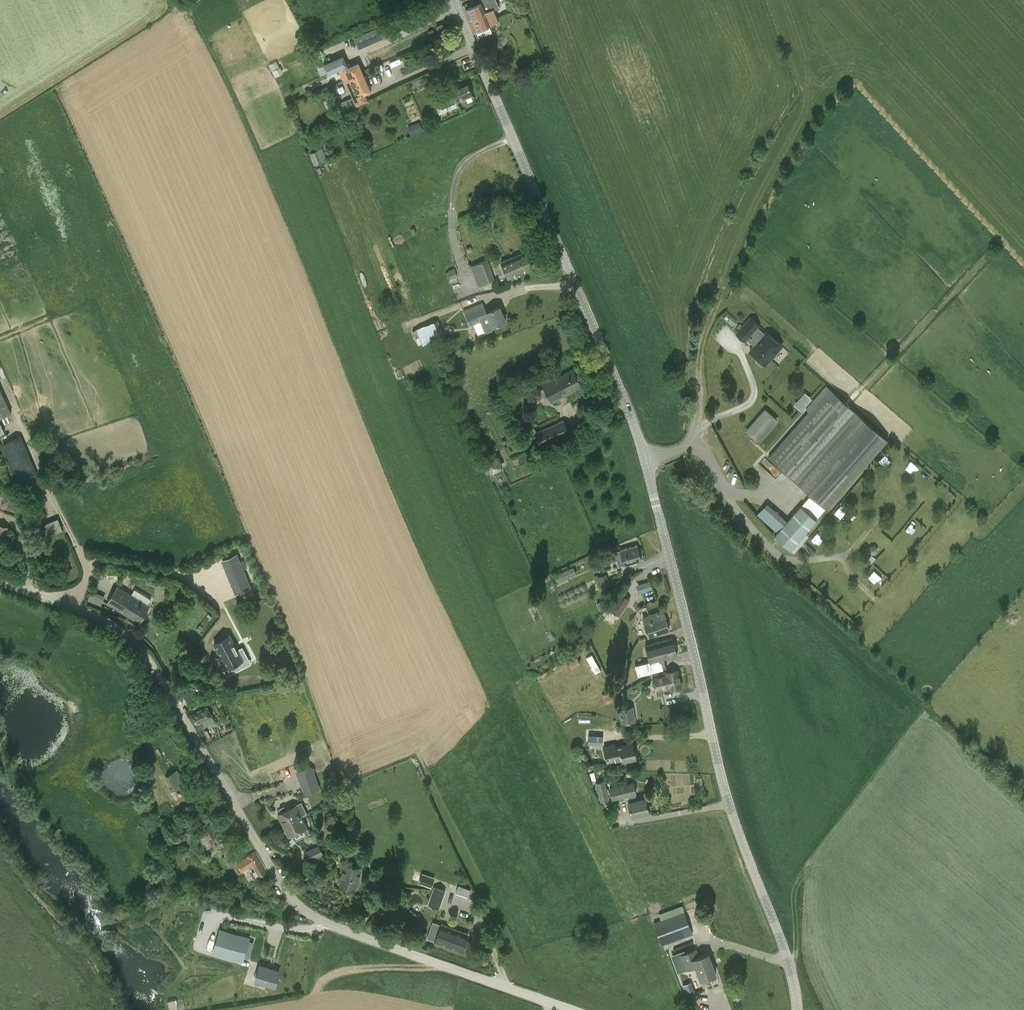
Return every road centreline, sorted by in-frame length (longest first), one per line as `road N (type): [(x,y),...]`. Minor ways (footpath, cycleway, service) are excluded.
road 1 (unclassified): [(798,1009),(726,793),(628,416),(454,0)]
road 2 (unclassified): [(572,1009),(310,916),(145,655),(111,621),(0,581)]

